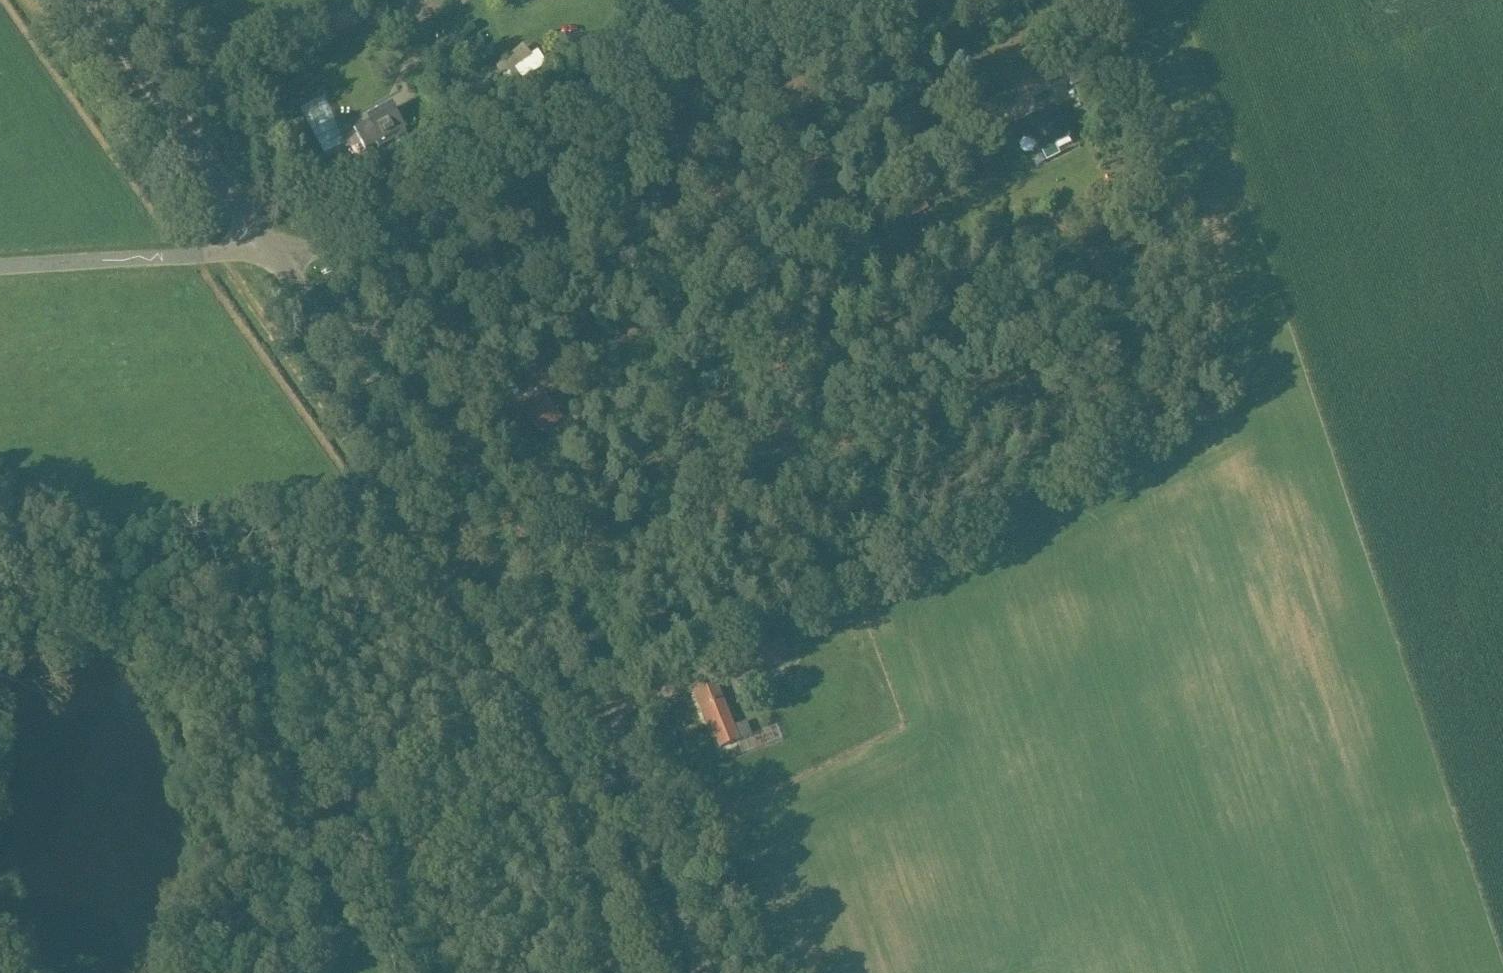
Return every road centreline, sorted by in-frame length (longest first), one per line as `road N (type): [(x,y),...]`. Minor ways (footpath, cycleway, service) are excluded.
road 1 (unclassified): [(691,972),(609,738),(284,267)]
road 2 (unclassified): [(284,267),(816,0)]
road 3 (unclassified): [(273,251),(94,0)]
road 4 (unclassified): [(0,267),(273,251)]

